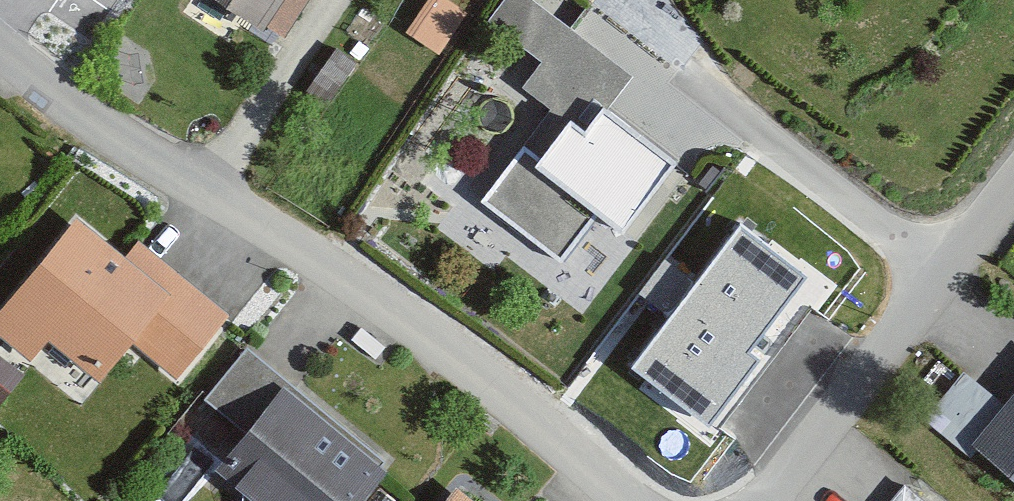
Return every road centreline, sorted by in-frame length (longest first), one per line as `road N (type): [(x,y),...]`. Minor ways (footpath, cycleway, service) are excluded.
road 1 (residential): [(204,184),(280,227),(638,500)]
road 2 (residential): [(757,500),(1013,182)]
road 3 (residential): [(0,47),(112,132),(204,184)]
road 4 (residential): [(204,184),(342,0)]

